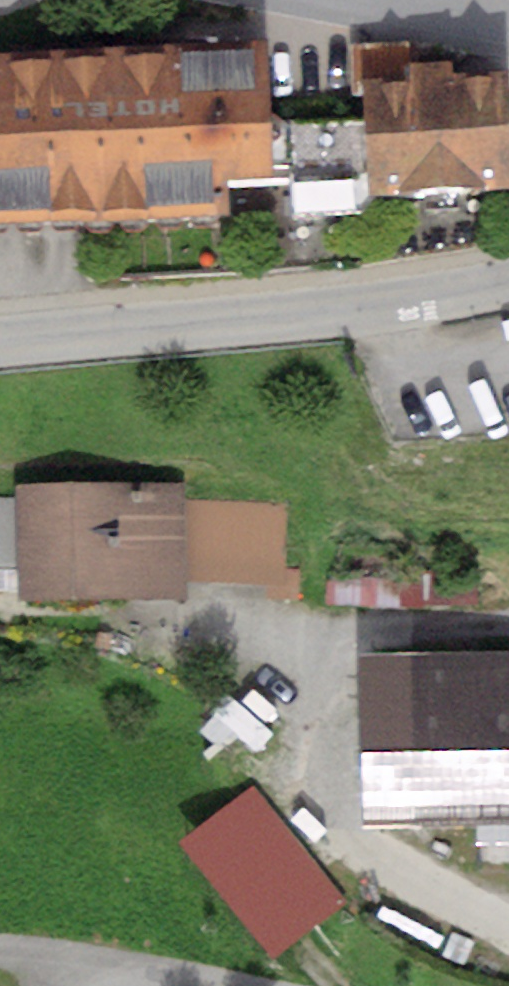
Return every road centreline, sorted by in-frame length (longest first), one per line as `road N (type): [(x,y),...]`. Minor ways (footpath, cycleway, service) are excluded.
road 1 (residential): [(0,339),(378,302),(508,281)]
road 2 (track): [(203,982),(0,948)]
road 3 (residential): [(508,24),(389,0)]

